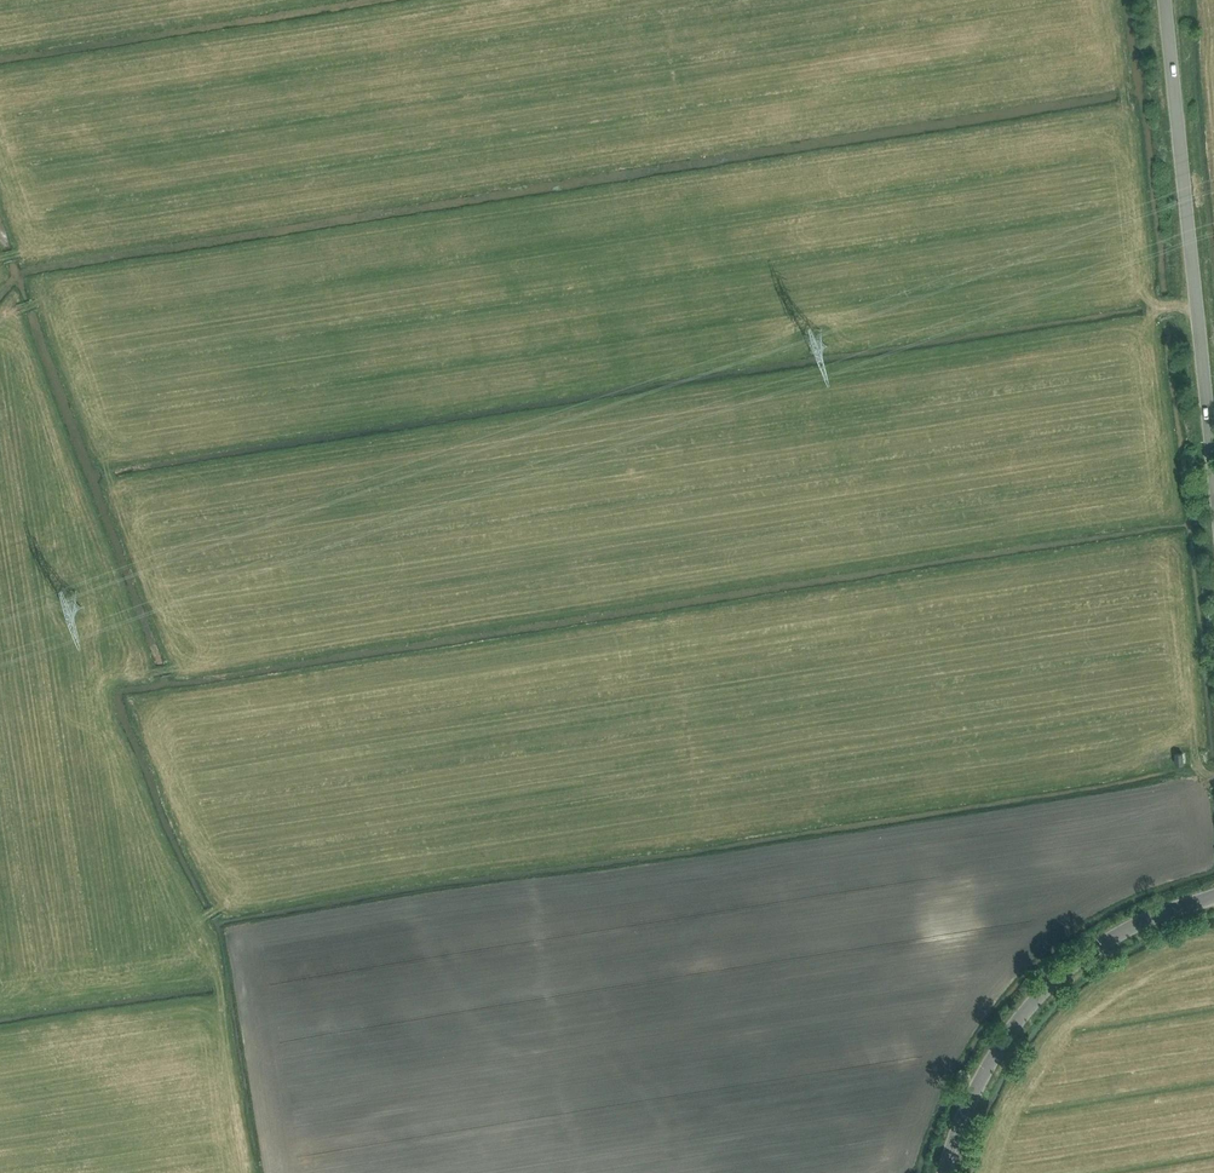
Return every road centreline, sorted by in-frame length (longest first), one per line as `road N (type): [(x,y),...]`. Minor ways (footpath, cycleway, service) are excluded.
road 1 (tertiary): [(1213,434),(1163,0)]
road 2 (tertiary): [(944,1172),(987,1070),(1041,994),(1114,936),(1213,896)]

